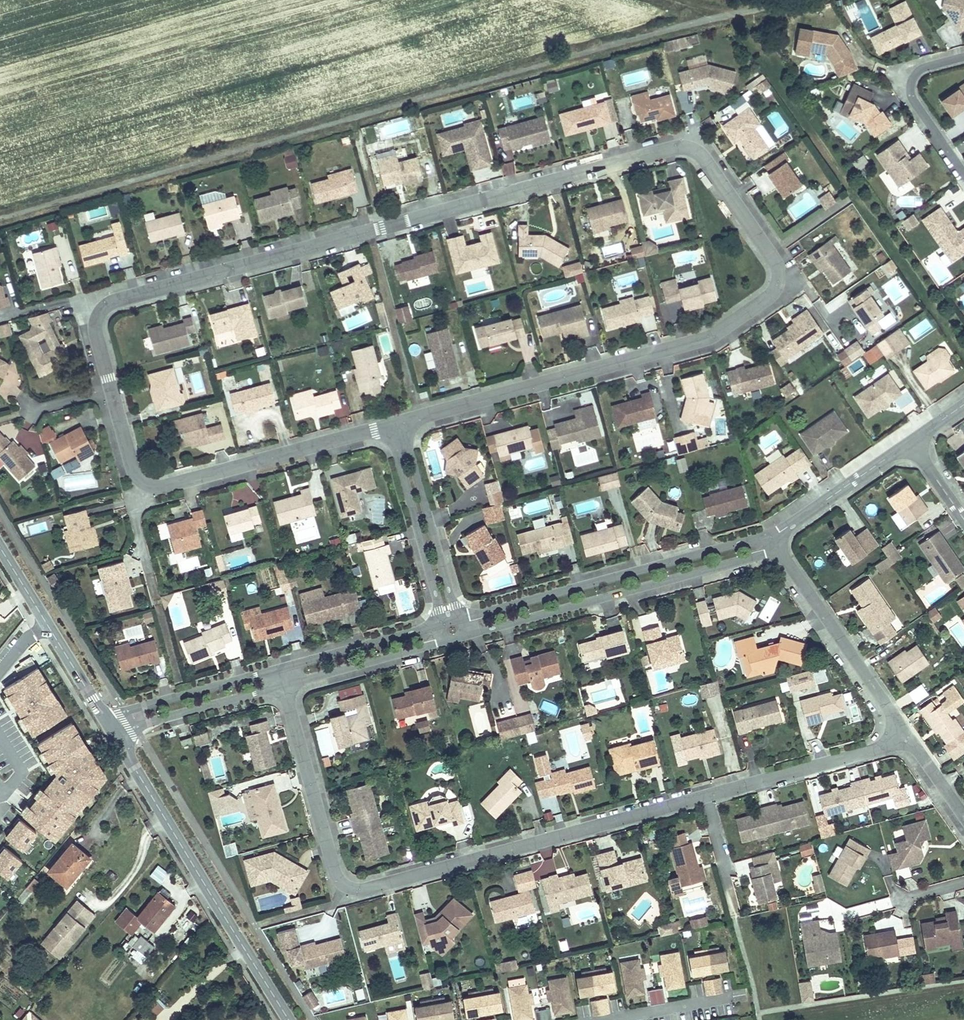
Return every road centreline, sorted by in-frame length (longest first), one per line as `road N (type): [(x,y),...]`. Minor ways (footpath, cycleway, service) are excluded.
road 1 (residential): [(403,421),(709,337),(773,294),(776,264),(702,152),(682,145),(114,300),(97,316),(110,390),(144,485),(156,488),(389,425)]
road 2 (residential): [(284,686),(336,875),(357,887),(702,791)]
road 3 (residential): [(780,532),(458,620)]
road 4 (tertiary): [(115,736),(288,1019)]
road 5 (residential): [(462,637),(777,547)]
road 6 (residential): [(777,547),(908,737)]
road 7 (residential): [(702,791),(908,737)]
road 8 (residential): [(458,620),(403,421)]
road 9 (residential): [(389,425),(441,624)]
road 10 (residential): [(963,56),(896,75),(963,173)]
road 11 (residential): [(279,670),(107,722)]
road 12 (residential): [(115,736),(284,686)]
road 13 (residential): [(441,624),(279,670)]
road 14 (residential): [(284,686),(446,641)]
road 15 (residential): [(780,532),(910,443)]
road 16 (residential): [(702,791),(736,908)]
road 17 (tertiary): [(43,619),(107,722)]

